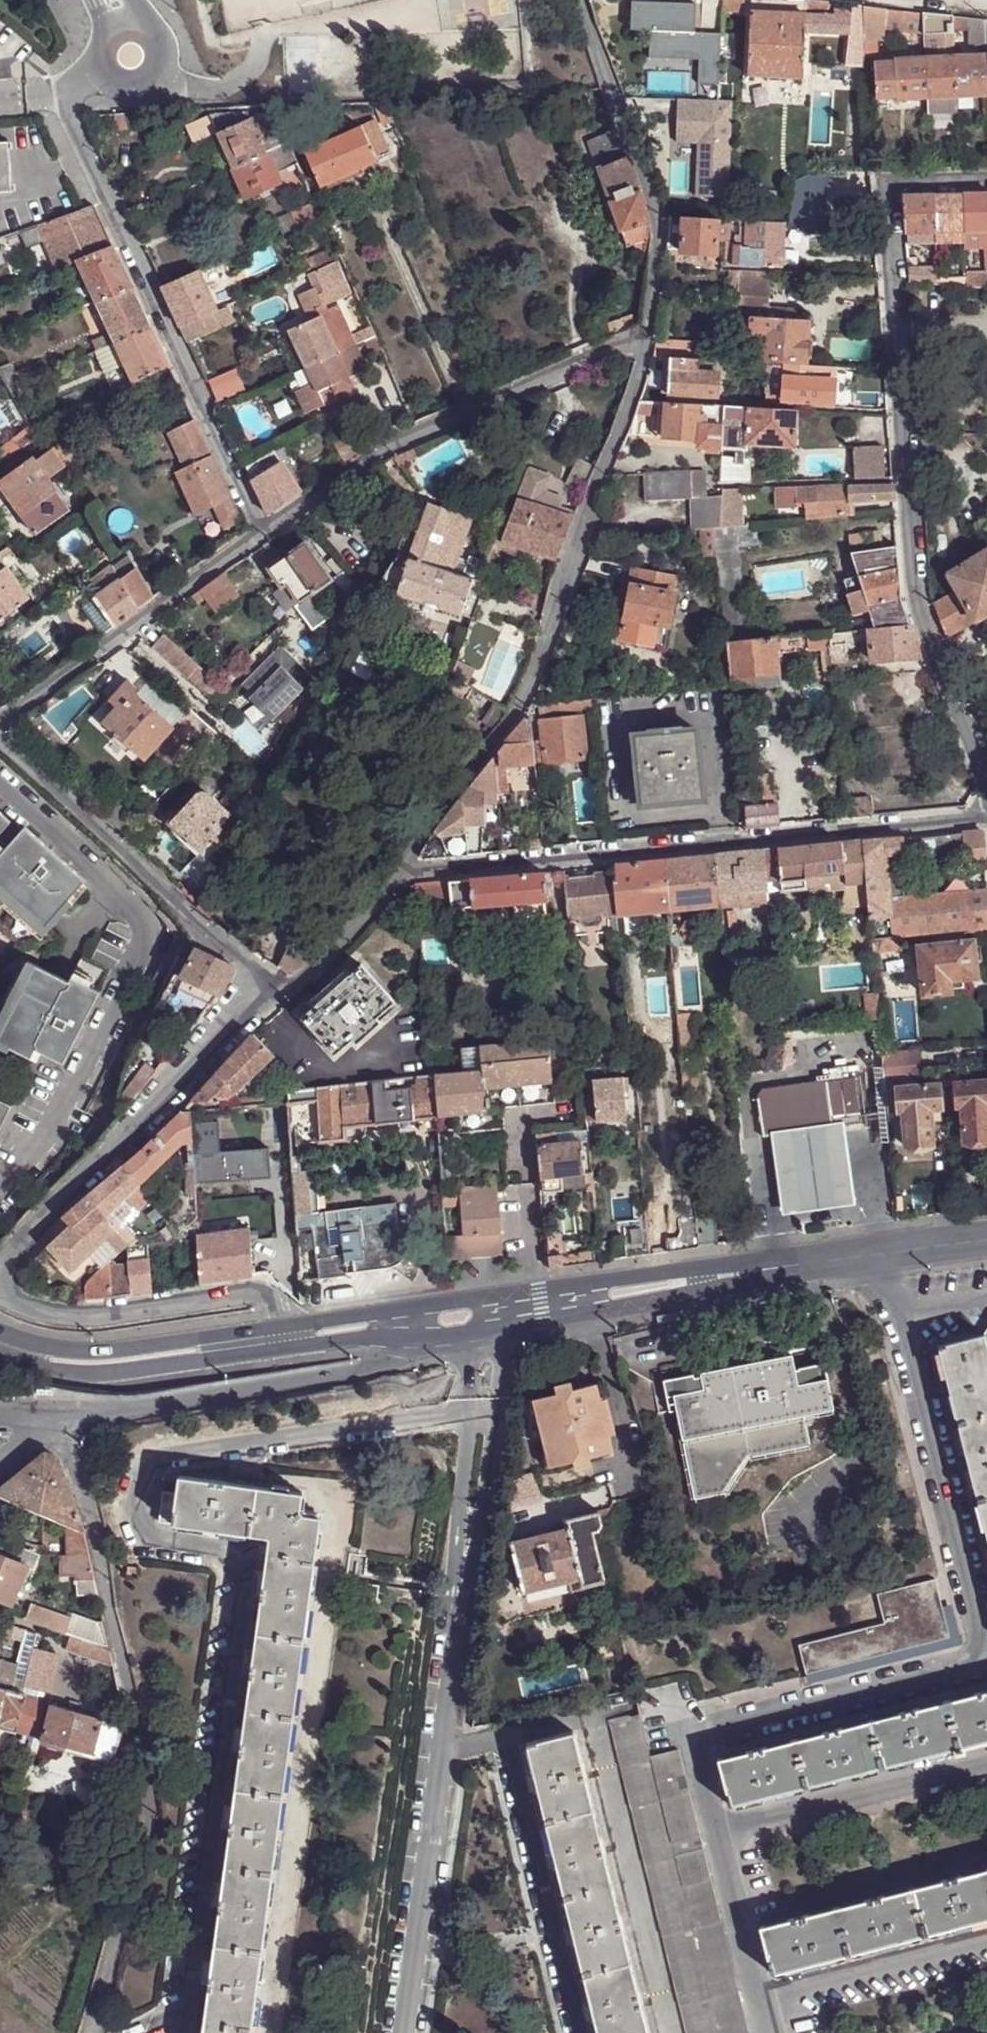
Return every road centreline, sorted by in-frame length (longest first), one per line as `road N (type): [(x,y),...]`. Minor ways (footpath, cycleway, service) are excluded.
road 1 (residential): [(986,789),(912,602),(884,187),(986,184)]
road 2 (residential): [(650,327),(631,404),(590,496),(519,712),(400,873)]
road 3 (residential): [(400,873),(986,818)]
road 4 (secondary): [(986,1240),(424,1324)]
road 5 (residential): [(261,535),(58,93)]
road 6 (residential): [(261,535),(375,455),(650,327)]
road 7 (residential): [(47,1421),(74,1423),(366,1372),(410,1356),(424,1324)]
road 8 (residential): [(271,989),(5,1258),(0,1272)]
road 9 (residential): [(271,989),(0,736)]
road 10 (residential): [(582,0),(658,217),(650,327)]
road 11 (residential): [(0,1277),(12,1301),(75,1317),(264,1293),(277,1305),(284,1341)]
road 12 (residential): [(0,720),(261,535)]
road 13 (secondary): [(284,1341),(97,1365),(0,1343)]
road 14 (residential): [(400,873),(296,984),(271,989)]
road 15 (secondary): [(424,1324),(284,1341)]
road 16 (residential): [(103,70),(135,87),(157,74),(163,50),(138,24)]

